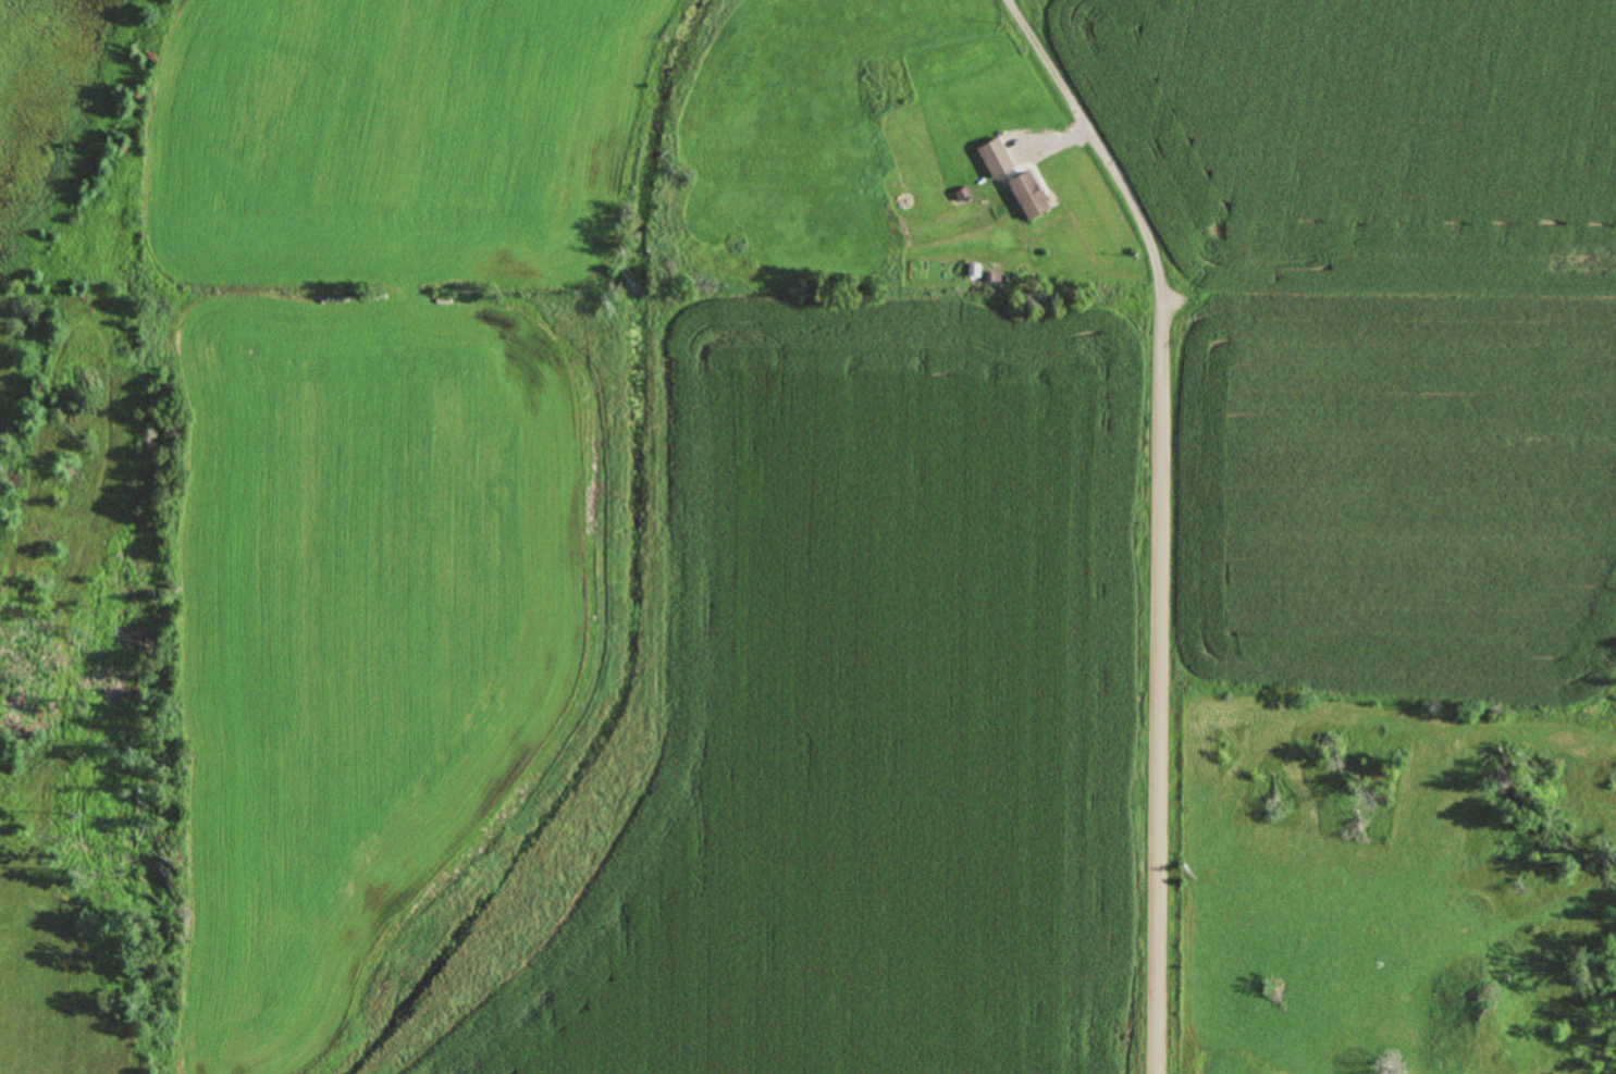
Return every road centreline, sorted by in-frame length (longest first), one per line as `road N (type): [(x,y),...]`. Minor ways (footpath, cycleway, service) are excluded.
road 1 (residential): [(1177,1073),(1192,309)]
road 2 (residential): [(1192,309),(1165,203),(1056,0)]

